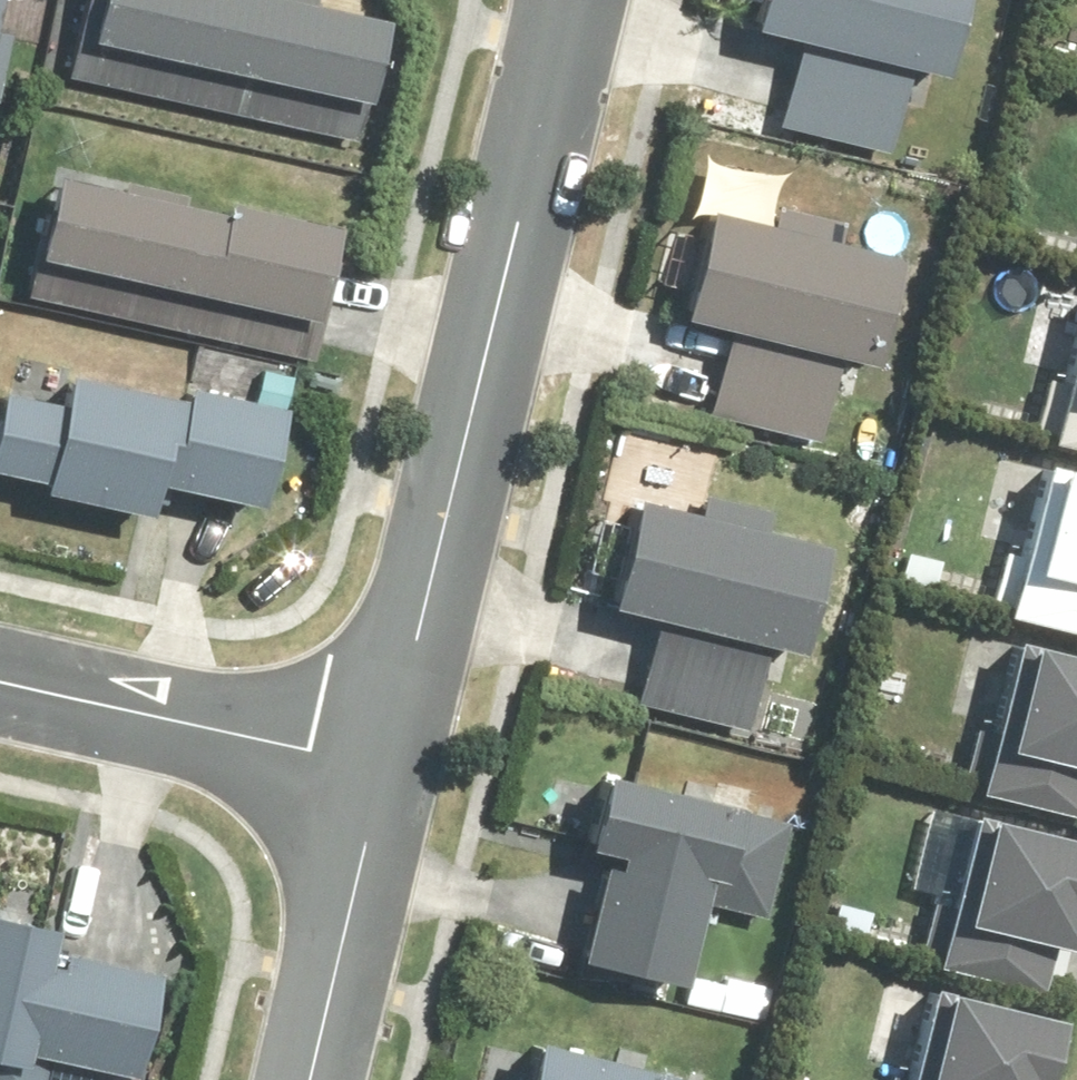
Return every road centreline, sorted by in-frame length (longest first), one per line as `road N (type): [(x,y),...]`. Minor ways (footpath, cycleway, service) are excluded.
road 1 (residential): [(572,0),(385,773)]
road 2 (residential): [(385,773),(0,686)]
road 3 (residential): [(385,773),(310,1079)]

